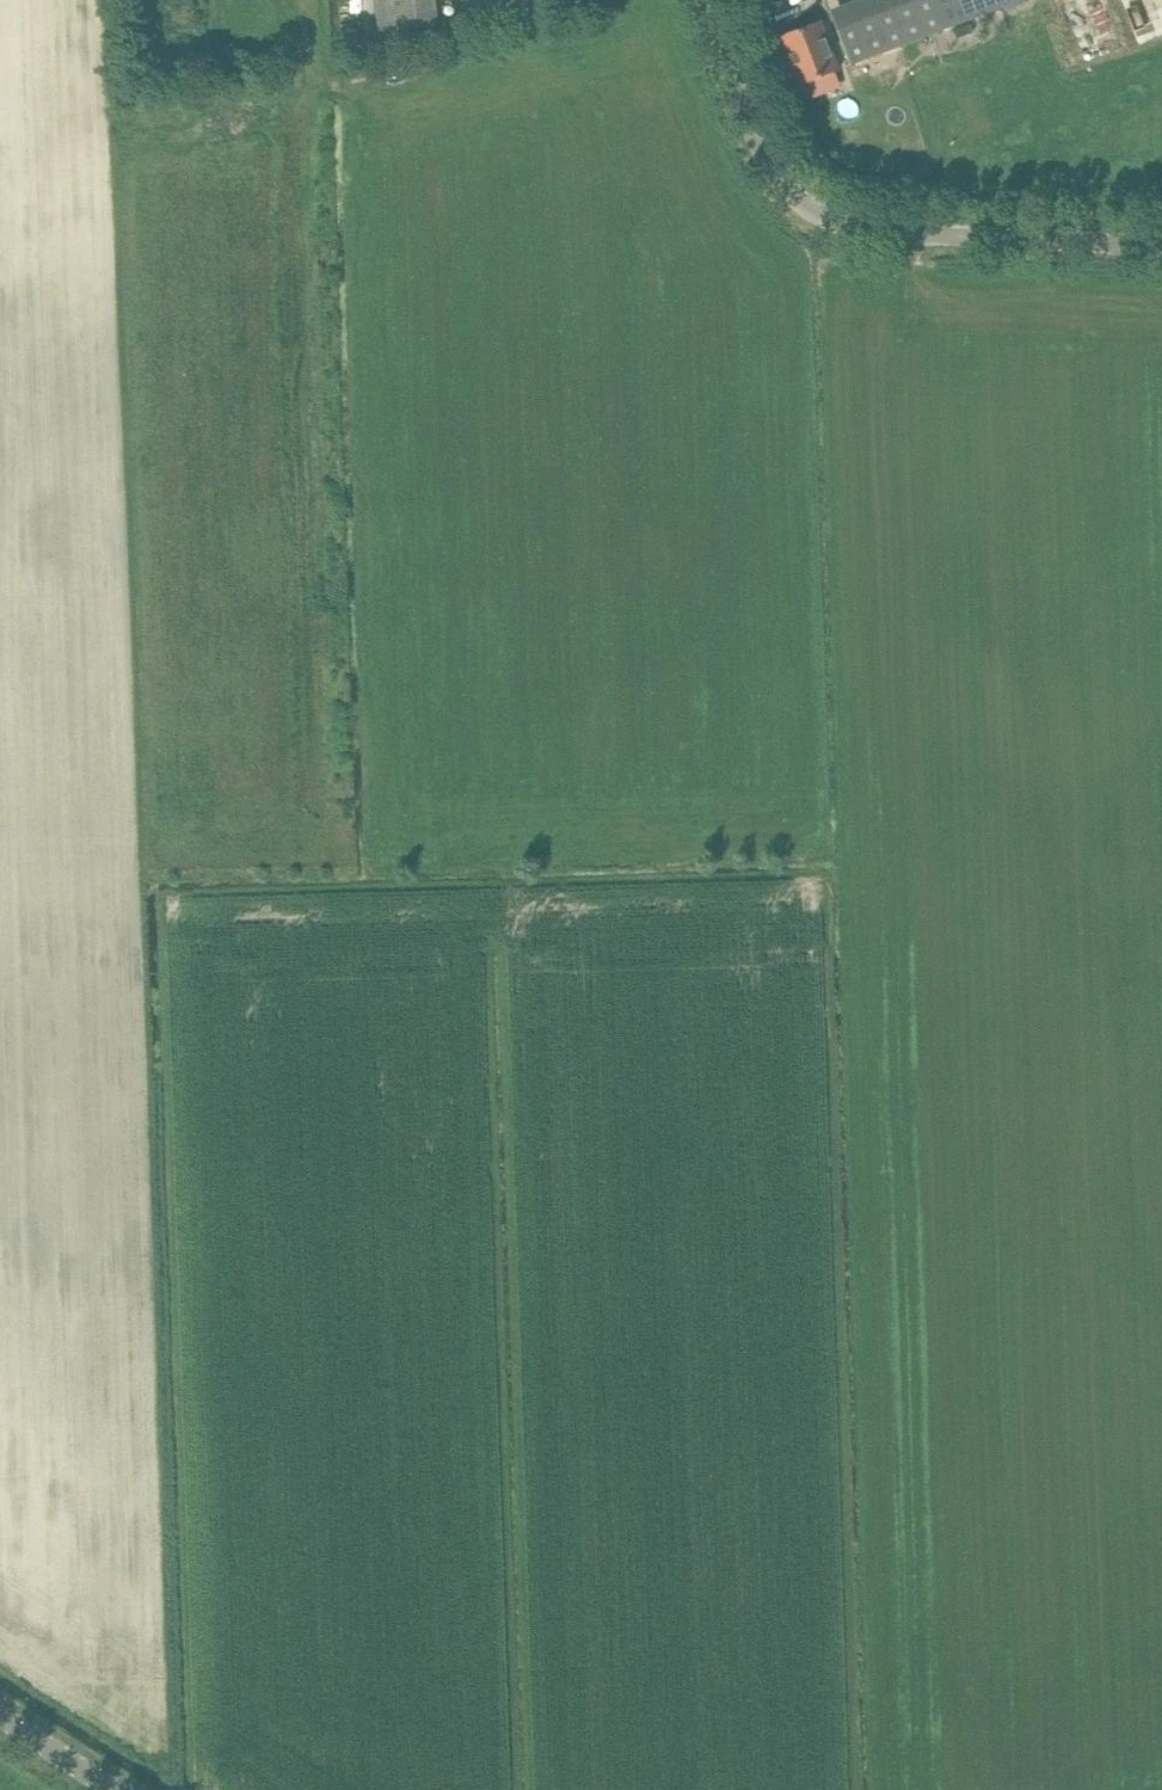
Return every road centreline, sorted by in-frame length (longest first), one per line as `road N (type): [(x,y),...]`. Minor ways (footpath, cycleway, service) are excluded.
road 1 (unclassified): [(1161,246),(890,234),(807,208),(755,138),(705,0)]
road 2 (unclassified): [(140,1789),(0,1700)]

